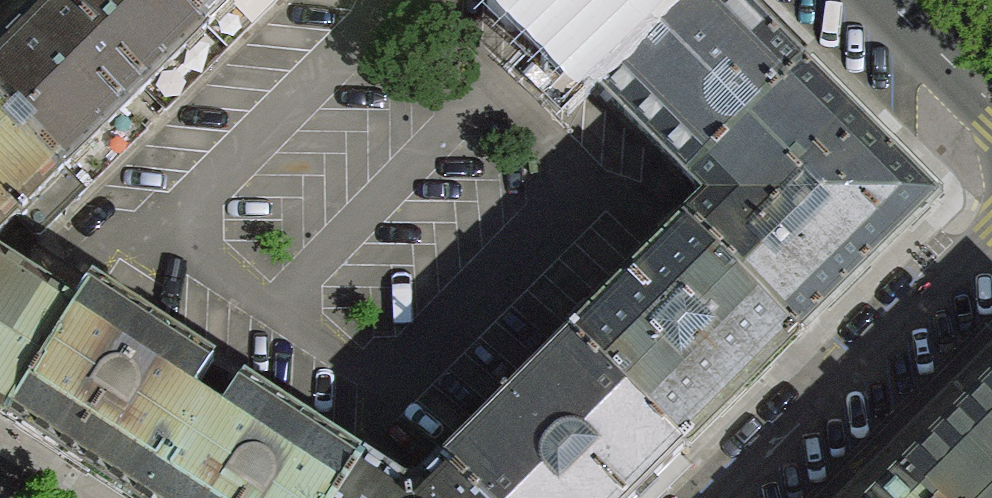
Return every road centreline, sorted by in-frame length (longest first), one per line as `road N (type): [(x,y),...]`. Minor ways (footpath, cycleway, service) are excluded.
road 1 (residential): [(991,234),(729,497)]
road 2 (tertiary): [(895,0),(991,95)]

